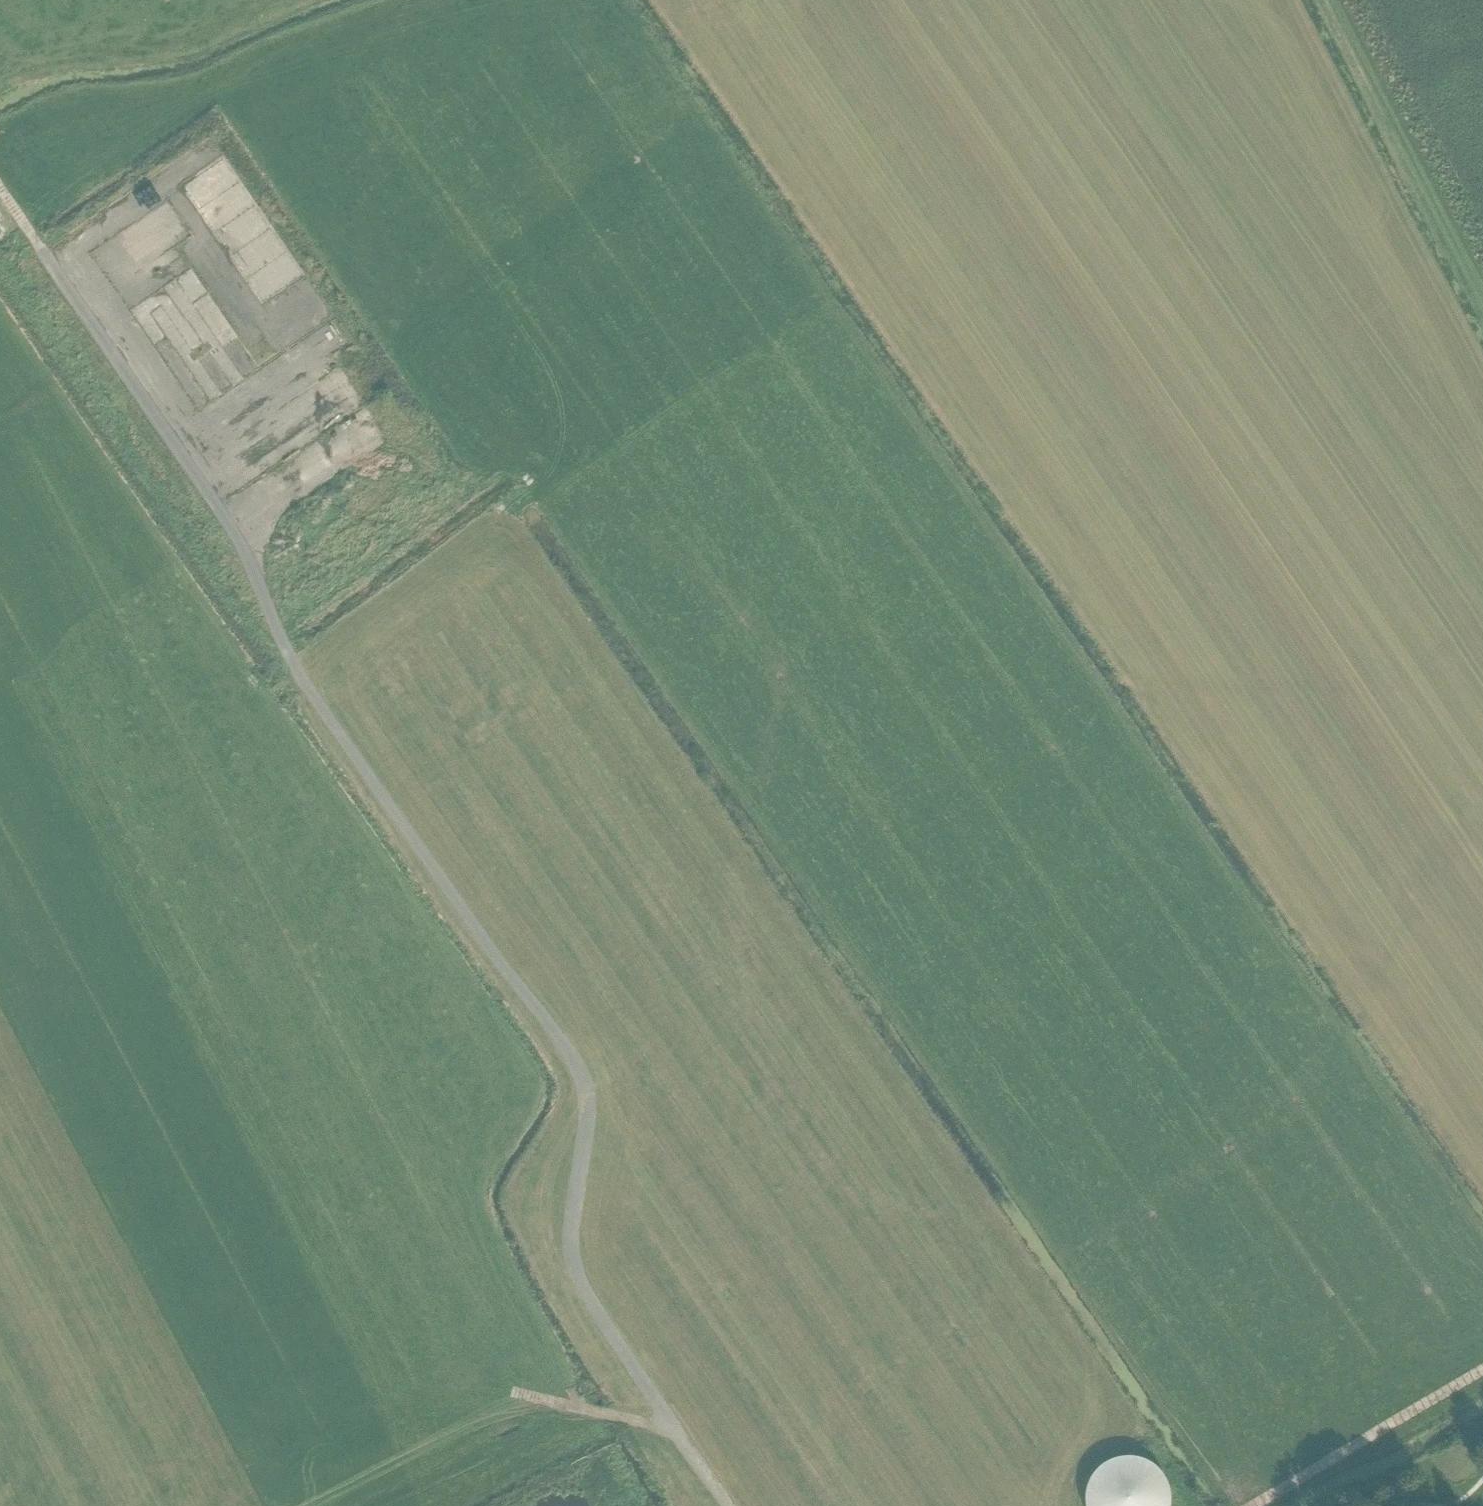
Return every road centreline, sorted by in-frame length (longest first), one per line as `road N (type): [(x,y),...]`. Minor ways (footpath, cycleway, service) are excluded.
road 1 (track): [(733,1505),(576,1270),(581,1078),(301,674),(243,548),(0,188)]
road 2 (track): [(252,709),(530,487)]
road 3 (track): [(1482,1370),(1250,1505)]

